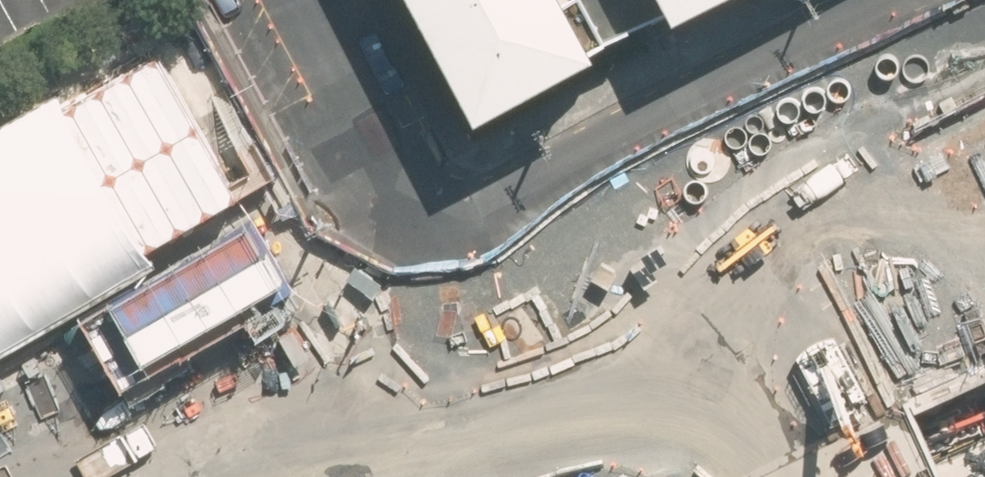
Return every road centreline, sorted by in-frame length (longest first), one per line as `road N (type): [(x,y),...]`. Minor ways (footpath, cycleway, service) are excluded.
road 1 (residential): [(425,243),(452,239),(911,0)]
road 2 (residential): [(425,243),(390,216),(274,0)]
road 3 (unclassified): [(425,243),(567,476)]

